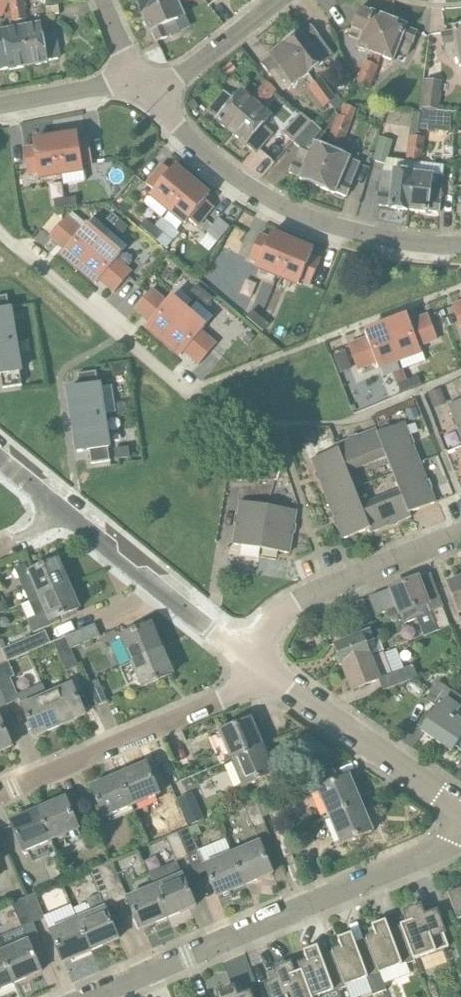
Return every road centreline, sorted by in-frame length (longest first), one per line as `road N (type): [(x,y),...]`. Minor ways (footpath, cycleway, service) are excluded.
road 1 (residential): [(460,833),(435,853),(92,996)]
road 2 (residential): [(460,244),(385,240),(292,211),(210,160),(140,81)]
road 3 (residential): [(280,676),(0,796)]
road 4 (residential): [(247,652),(288,606),(460,533)]
road 5 (residential): [(185,391),(0,231)]
road 6 (residential): [(247,652),(56,504)]
road 7 (residential): [(460,808),(280,676)]
road 8 (residential): [(140,81),(179,74),(281,0)]
road 9 (residential): [(0,102),(140,81)]

